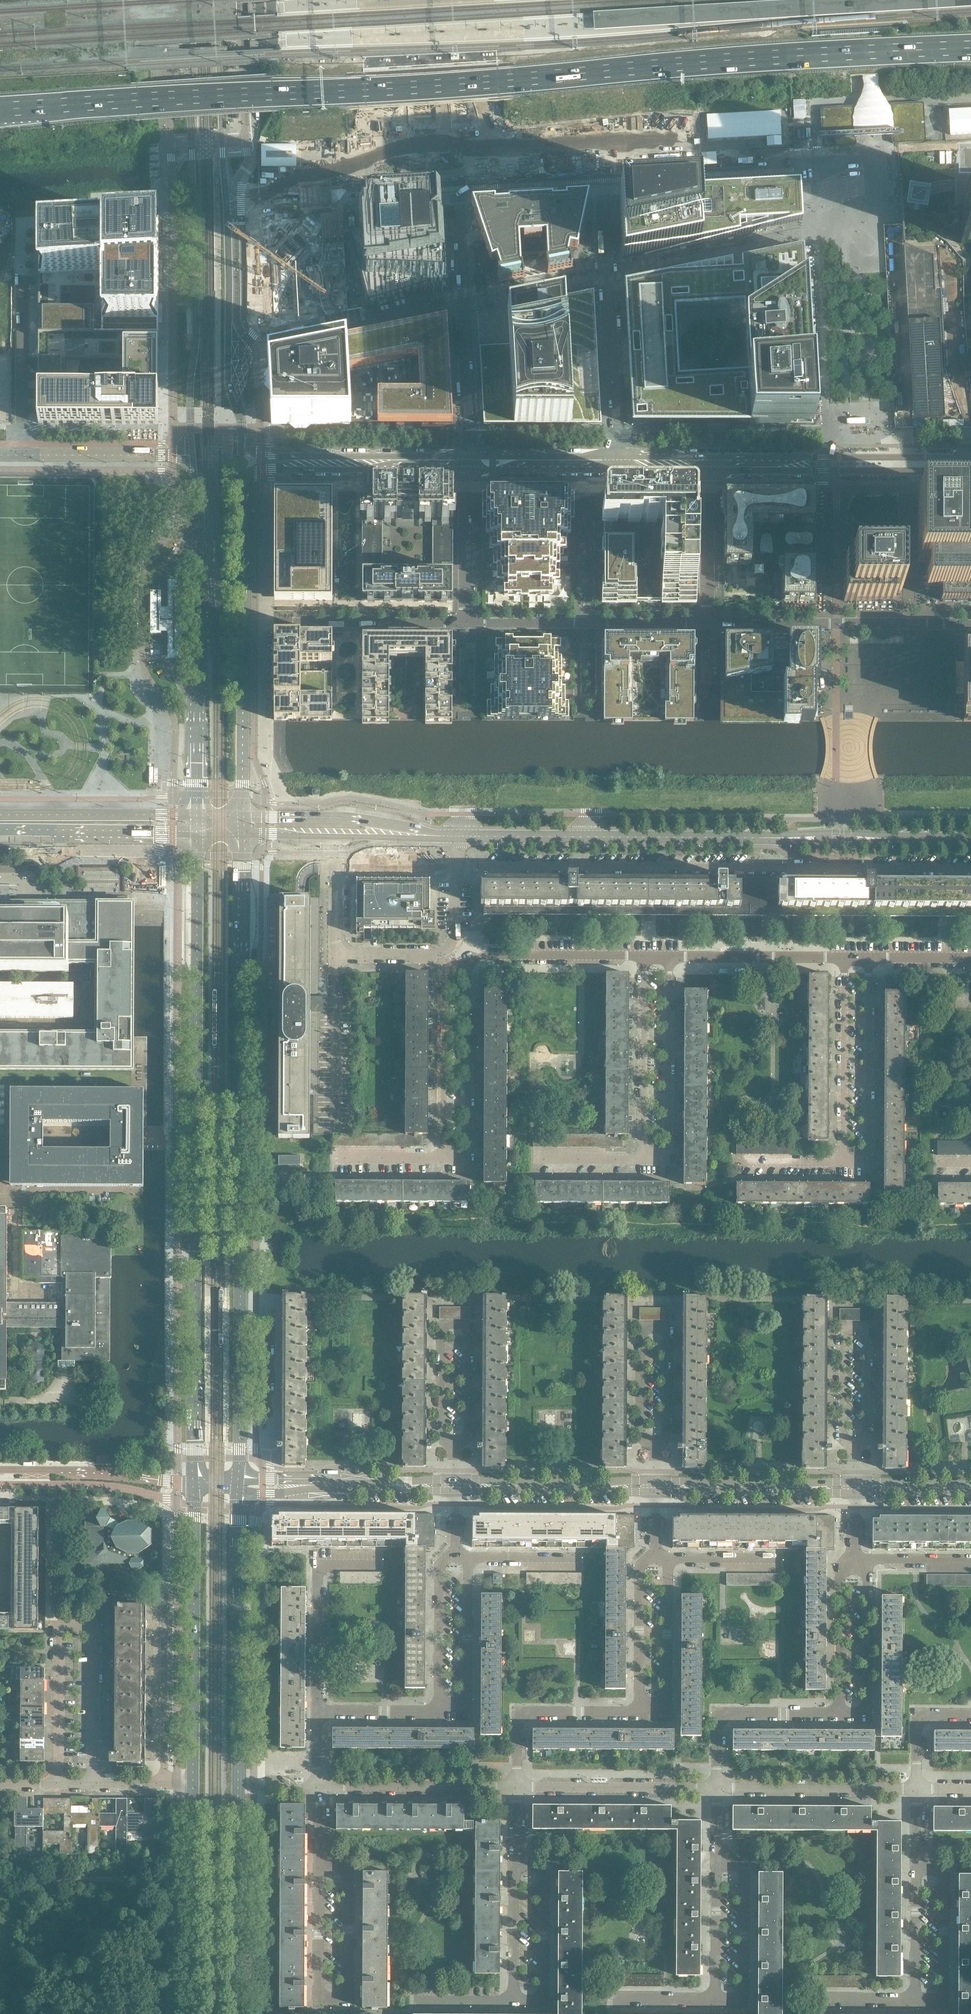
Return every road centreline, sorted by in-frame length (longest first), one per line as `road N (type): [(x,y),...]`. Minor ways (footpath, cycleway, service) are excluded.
road 1 (motorway): [(0,110),(970,48)]
road 2 (secondary): [(196,835),(196,1484)]
road 3 (secondary): [(241,1301),(243,834)]
road 4 (secondary): [(184,0),(197,321),(192,457)]
road 5 (secondary): [(192,457),(197,816)]
road 6 (residential): [(94,1784),(94,1627),(59,1627),(58,1784)]
road 7 (secondary): [(243,817),(244,491)]
road 8 (secondary): [(196,1484),(193,1785)]
road 9 (secondary): [(239,1774),(240,1486)]
road 10 (secondary): [(457,836),(741,838)]
road 11 (residential): [(603,182),(617,463)]
road 12 (residential): [(455,190),(468,464)]
road 13 (residential): [(970,624),(708,624)]
road 14 (secondary): [(237,2013),(239,1774)]
road 15 (secondary): [(243,435),(240,251),(229,200)]
road 16 (residential): [(644,1159),(668,1160),(671,955)]
road 17 (residential): [(846,1162),(870,1162),(870,957)]
road 18 (secondary): [(193,1785),(192,2013)]
road 19 (residential): [(229,200),(455,190)]
road 20 (residential): [(443,1158),(468,1158),(465,964)]
road 21 (secondary): [(457,836),(362,819),(243,817)]
road 22 (secondary): [(243,834),(457,836)]
road 23 (tertiary): [(240,1486),(454,1485)]
road 24 (residential): [(846,957),(846,1162)]
road 25 (residential): [(443,1158),(444,980),(465,964)]
road 26 (residential): [(644,1159),(645,955)]
road 27 (residential): [(318,1710),(318,1566),(378,1566)]
road 28 (tertiary): [(454,1485),(656,1487)]
road 29 (secondary): [(229,200),(214,0)]
road 30 (residential): [(717,1788),(517,1787)]
road 31 (residential): [(917,1789),(717,1788)]
road 32 (tertiary): [(656,1487),(855,1488)]
road 33 (secondary): [(197,816),(0,816)]
road 34 (unclassified): [(0,1469),(196,1484)]
road 35 (secondary): [(0,834),(196,835)]
road 36 (residential): [(516,1787),(320,1787)]
road 37 (residential): [(467,623),(275,621)]
road 38 (residential): [(192,457),(0,455)]
road 39 (residential): [(717,1788),(717,1724),(726,1714),(840,1714)]
road 40 (residential): [(517,1787),(522,1715),(639,1713)]
road 41 (residential): [(603,182),(789,174)]
road 42 (residential): [(639,1713),(668,1713),(668,1558)]
road 43 (residential): [(840,1714),(867,1714),(868,1559)]
road 44 (residential): [(465,964),(501,955),(645,955)]
road 45 (residential): [(915,2000),(944,2000),(945,1878),(916,1870)]
road 46 (residential): [(441,1712),(468,1712),(469,1558)]
road 47 (residential): [(671,955),(846,957)]
road 48 (tertiary): [(774,463),(793,470),(926,471),(943,463)]
road 49 (tertiary): [(943,463),(774,463)]
road 50 (tertiary): [(468,464),(302,462)]
road 51 (residential): [(639,1713),(640,1567),(656,1558)]
road 52 (residential): [(441,1712),(440,1567),(456,1558)]
road 53 (residential): [(349,1999),(319,1999),(320,1866)]
road 54 (residential): [(840,1714),(840,1575),(855,1559)]
road 55 (residential): [(240,1437),(267,1410),(267,1397),(265,1317),(241,1301)]
road 56 (residential): [(543,2001),(544,1872),(514,1864)]
road 57 (residential): [(711,464),(708,624)]
road 58 (secondary): [(900,839),(836,832),(741,838)]
road 59 (secondary): [(741,838),(836,845),(900,839)]
road 60 (residential): [(744,2000),(745,1874),(736,1864),(716,1864)]
road 61 (residential): [(468,464),(467,623)]
road 62 (residential): [(454,1444),(468,1435),(469,1325),(440,1325)]
road 63 (residential): [(349,1999),(349,1874),(320,1866)]
road 64 (residential): [(653,1448),(669,1433),(668,1327),(641,1327)]
road 65 (tertiary): [(617,463),(468,464)]
road 66 (residential): [(455,190),(603,182)]
road 67 (residential): [(855,1447),(842,1433),(843,1329),(867,1330)]
road 68 (residential): [(514,2001),(514,1864)]
road 69 (secondary): [(240,1437),(241,1301)]
road 70 (residential): [(715,2000),(716,1864)]
road 71 (residential): [(915,2000),(916,1870)]
road 72 (residential): [(590,495),(589,623)]
road 73 (residential): [(454,1444),(440,1435),(440,1325)]
road 74 (residential): [(653,1448),(641,1433),(641,1327)]
road 75 (residential): [(318,1710),(441,1712)]
road 76 (residential): [(917,1789),(919,1718),(970,1715)]
road 77 (residential): [(589,623),(467,623)]
road 78 (residential): [(855,1447),(866,1434),(867,1330)]

